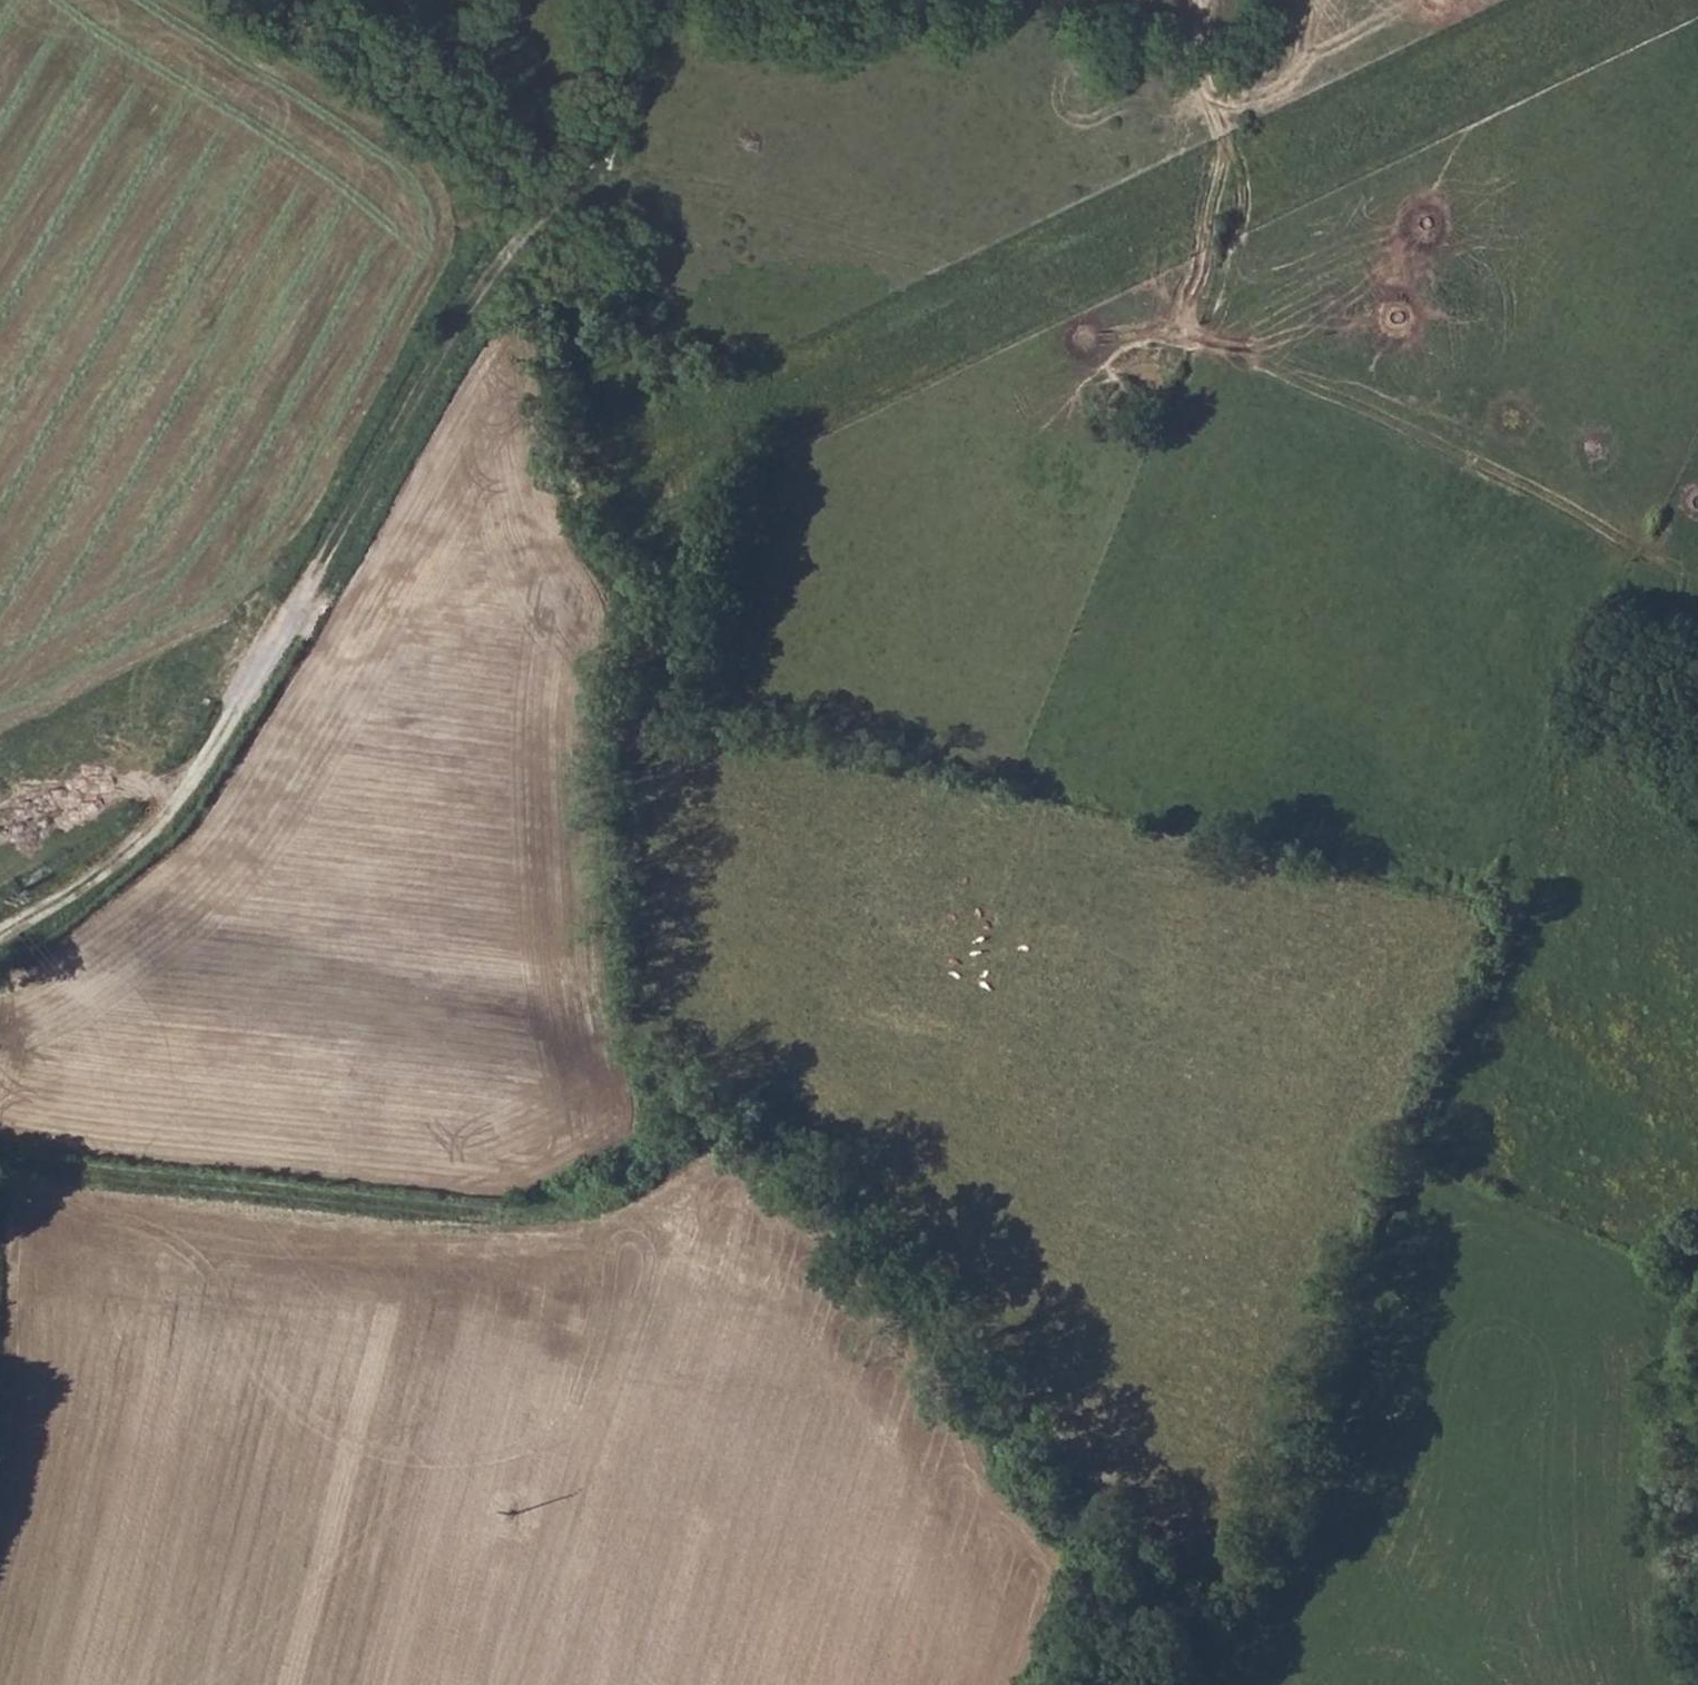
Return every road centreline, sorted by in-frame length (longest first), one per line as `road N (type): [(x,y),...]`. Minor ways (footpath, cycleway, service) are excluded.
road 1 (track): [(0,944),(153,851),(220,773),(281,634),(518,243),(599,163),(633,0)]

